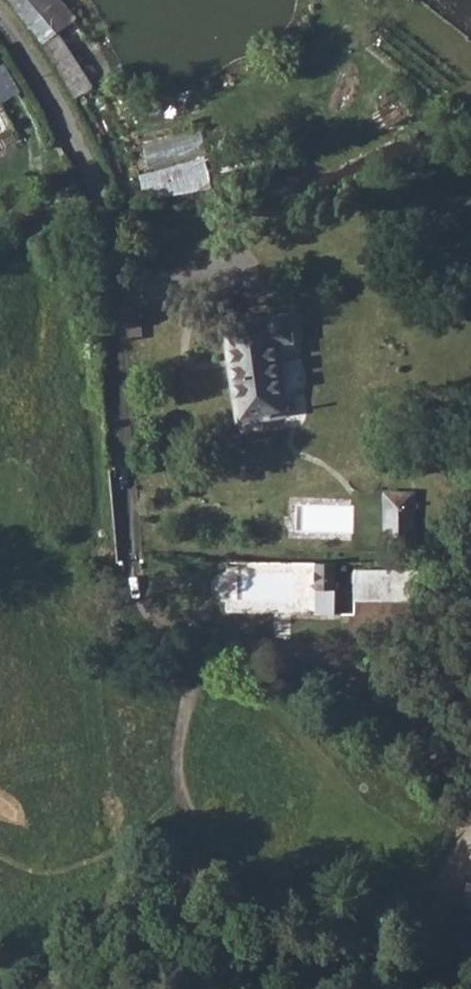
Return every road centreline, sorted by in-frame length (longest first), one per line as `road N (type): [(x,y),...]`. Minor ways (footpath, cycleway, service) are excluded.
road 1 (track): [(103,206),(144,592),(213,658),(181,729),(182,817),(243,891),(311,920),(421,908),(470,818)]
road 2 (residential): [(0,18),(103,206)]
road 3 (track): [(470,767),(395,714),(309,670)]

